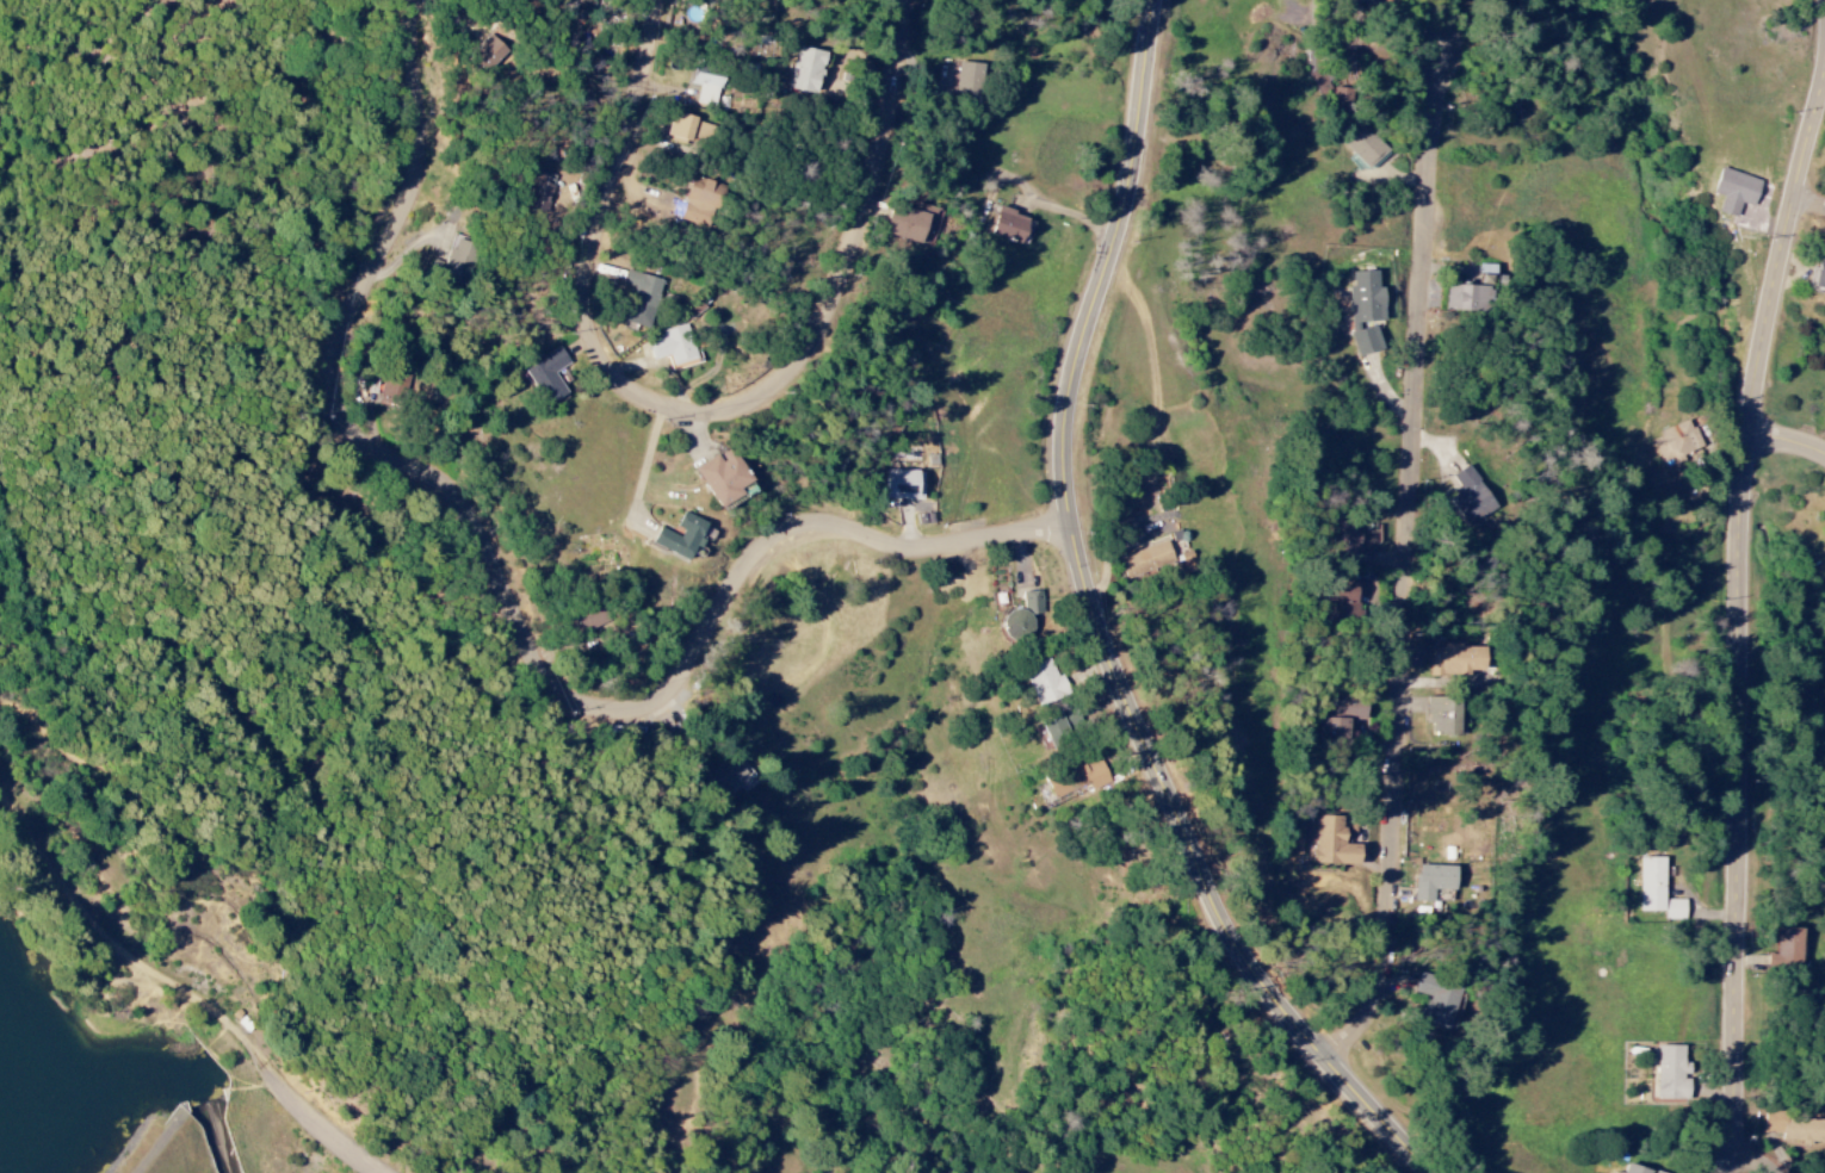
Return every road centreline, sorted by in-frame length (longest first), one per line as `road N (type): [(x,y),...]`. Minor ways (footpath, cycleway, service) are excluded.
road 1 (residential): [(1075,526),(927,546),(834,529),(805,534),(736,591),(679,687),(661,702),(610,709),(580,699),(546,660),(463,501),(375,440),(351,397),(348,356),(358,324),(423,163),(429,0)]
road 2 (tertiary): [(1436,1172),(1236,938),(1119,671),(1078,547),(1071,403),(1132,200),(1156,0)]
road 3 (residential): [(1734,1172),(1740,1149),(1742,589),(1750,440),(1824,86)]
road 4 (residential): [(1334,1059),(1378,1006),(1397,942),(1428,268),(1448,55)]
road 5 (residential): [(662,0),(651,97),(604,235),(593,288),(596,319),(625,378),(711,411),(760,401),(790,381),(836,314),(892,143),(911,0)]
road 6 (residential): [(240,1026),(130,947),(55,867)]
road 7 (residential): [(384,1172),(297,1097),(240,1026)]

